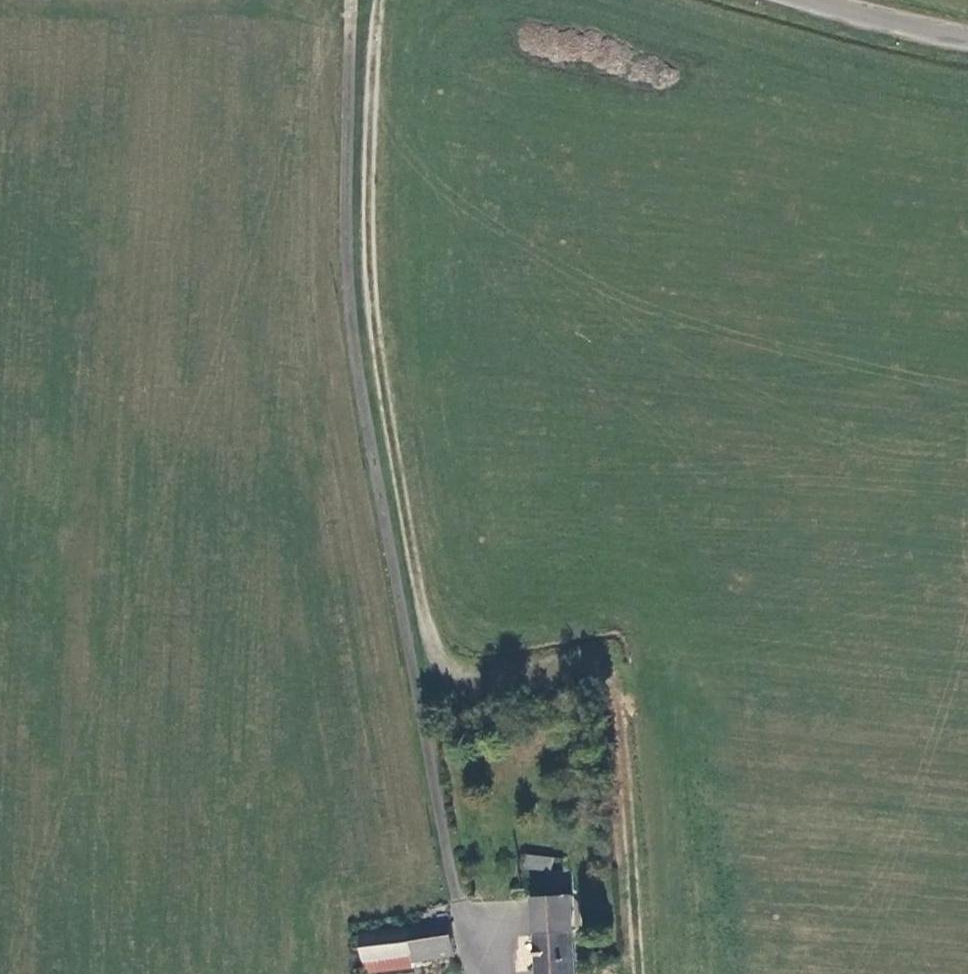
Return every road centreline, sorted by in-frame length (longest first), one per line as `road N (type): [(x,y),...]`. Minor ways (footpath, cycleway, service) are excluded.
road 1 (unclassified): [(368,0),(348,269),(353,345),(467,937)]
road 2 (tertiary): [(967,38),(799,0)]

